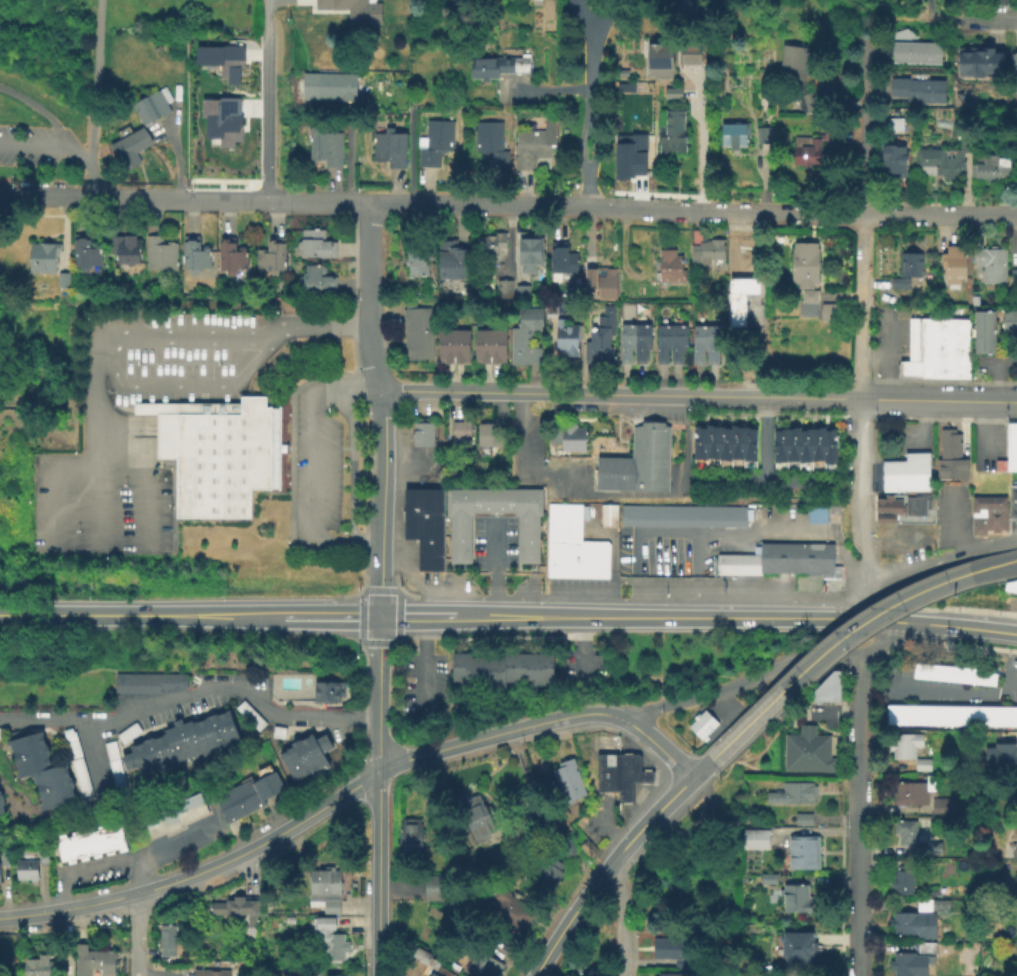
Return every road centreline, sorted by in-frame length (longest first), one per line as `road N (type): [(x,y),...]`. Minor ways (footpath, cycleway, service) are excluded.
road 1 (tertiary): [(380,774),(249,852),(179,882),(0,920)]
road 2 (secondary): [(844,618),(454,616)]
road 3 (residential): [(864,214),(861,536),(869,594)]
road 4 (tertiary): [(975,570),(886,605),(848,630),(710,757)]
road 5 (tertiary): [(863,397),(545,391)]
road 6 (residential): [(713,211),(1016,215)]
road 7 (secondary): [(282,615),(0,614)]
road 8 (tertiary): [(627,723),(601,714),(564,719),(380,774)]
road 9 (tertiary): [(530,975),(609,861),(688,777)]
road 10 (residential): [(627,723),(787,662),(860,657)]
road 11 (residential): [(367,203),(611,209)]
road 12 (tertiary): [(381,389),(380,616)]
road 13 (tertiary): [(380,774),(378,975)]
road 14 (residential): [(367,203),(367,351),(381,389)]
road 15 (residential): [(867,43),(864,214)]
road 16 (residential): [(265,201),(264,35)]
road 17 (tertiary): [(545,391),(381,389)]
road 18 (tertiary): [(380,616),(380,774)]
road 19 (residential): [(1016,542),(946,559),(869,594)]
road 20 (tertiary): [(1016,401),(863,397)]
road 21 (residential): [(859,825),(857,975)]

